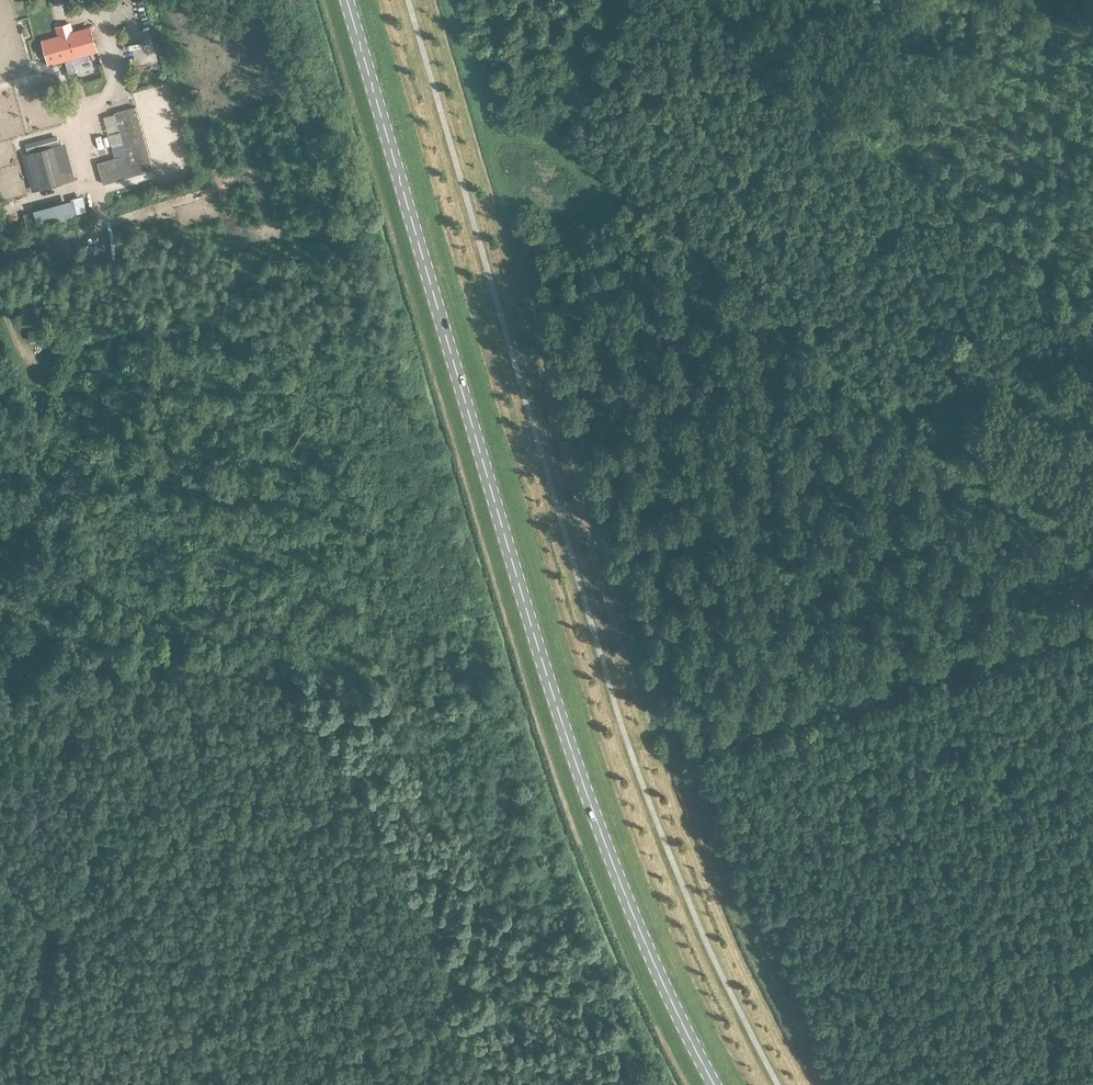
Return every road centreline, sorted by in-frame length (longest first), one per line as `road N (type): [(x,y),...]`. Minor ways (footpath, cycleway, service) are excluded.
road 1 (secondary): [(347,0),(557,707),(627,898),(715,1084)]

